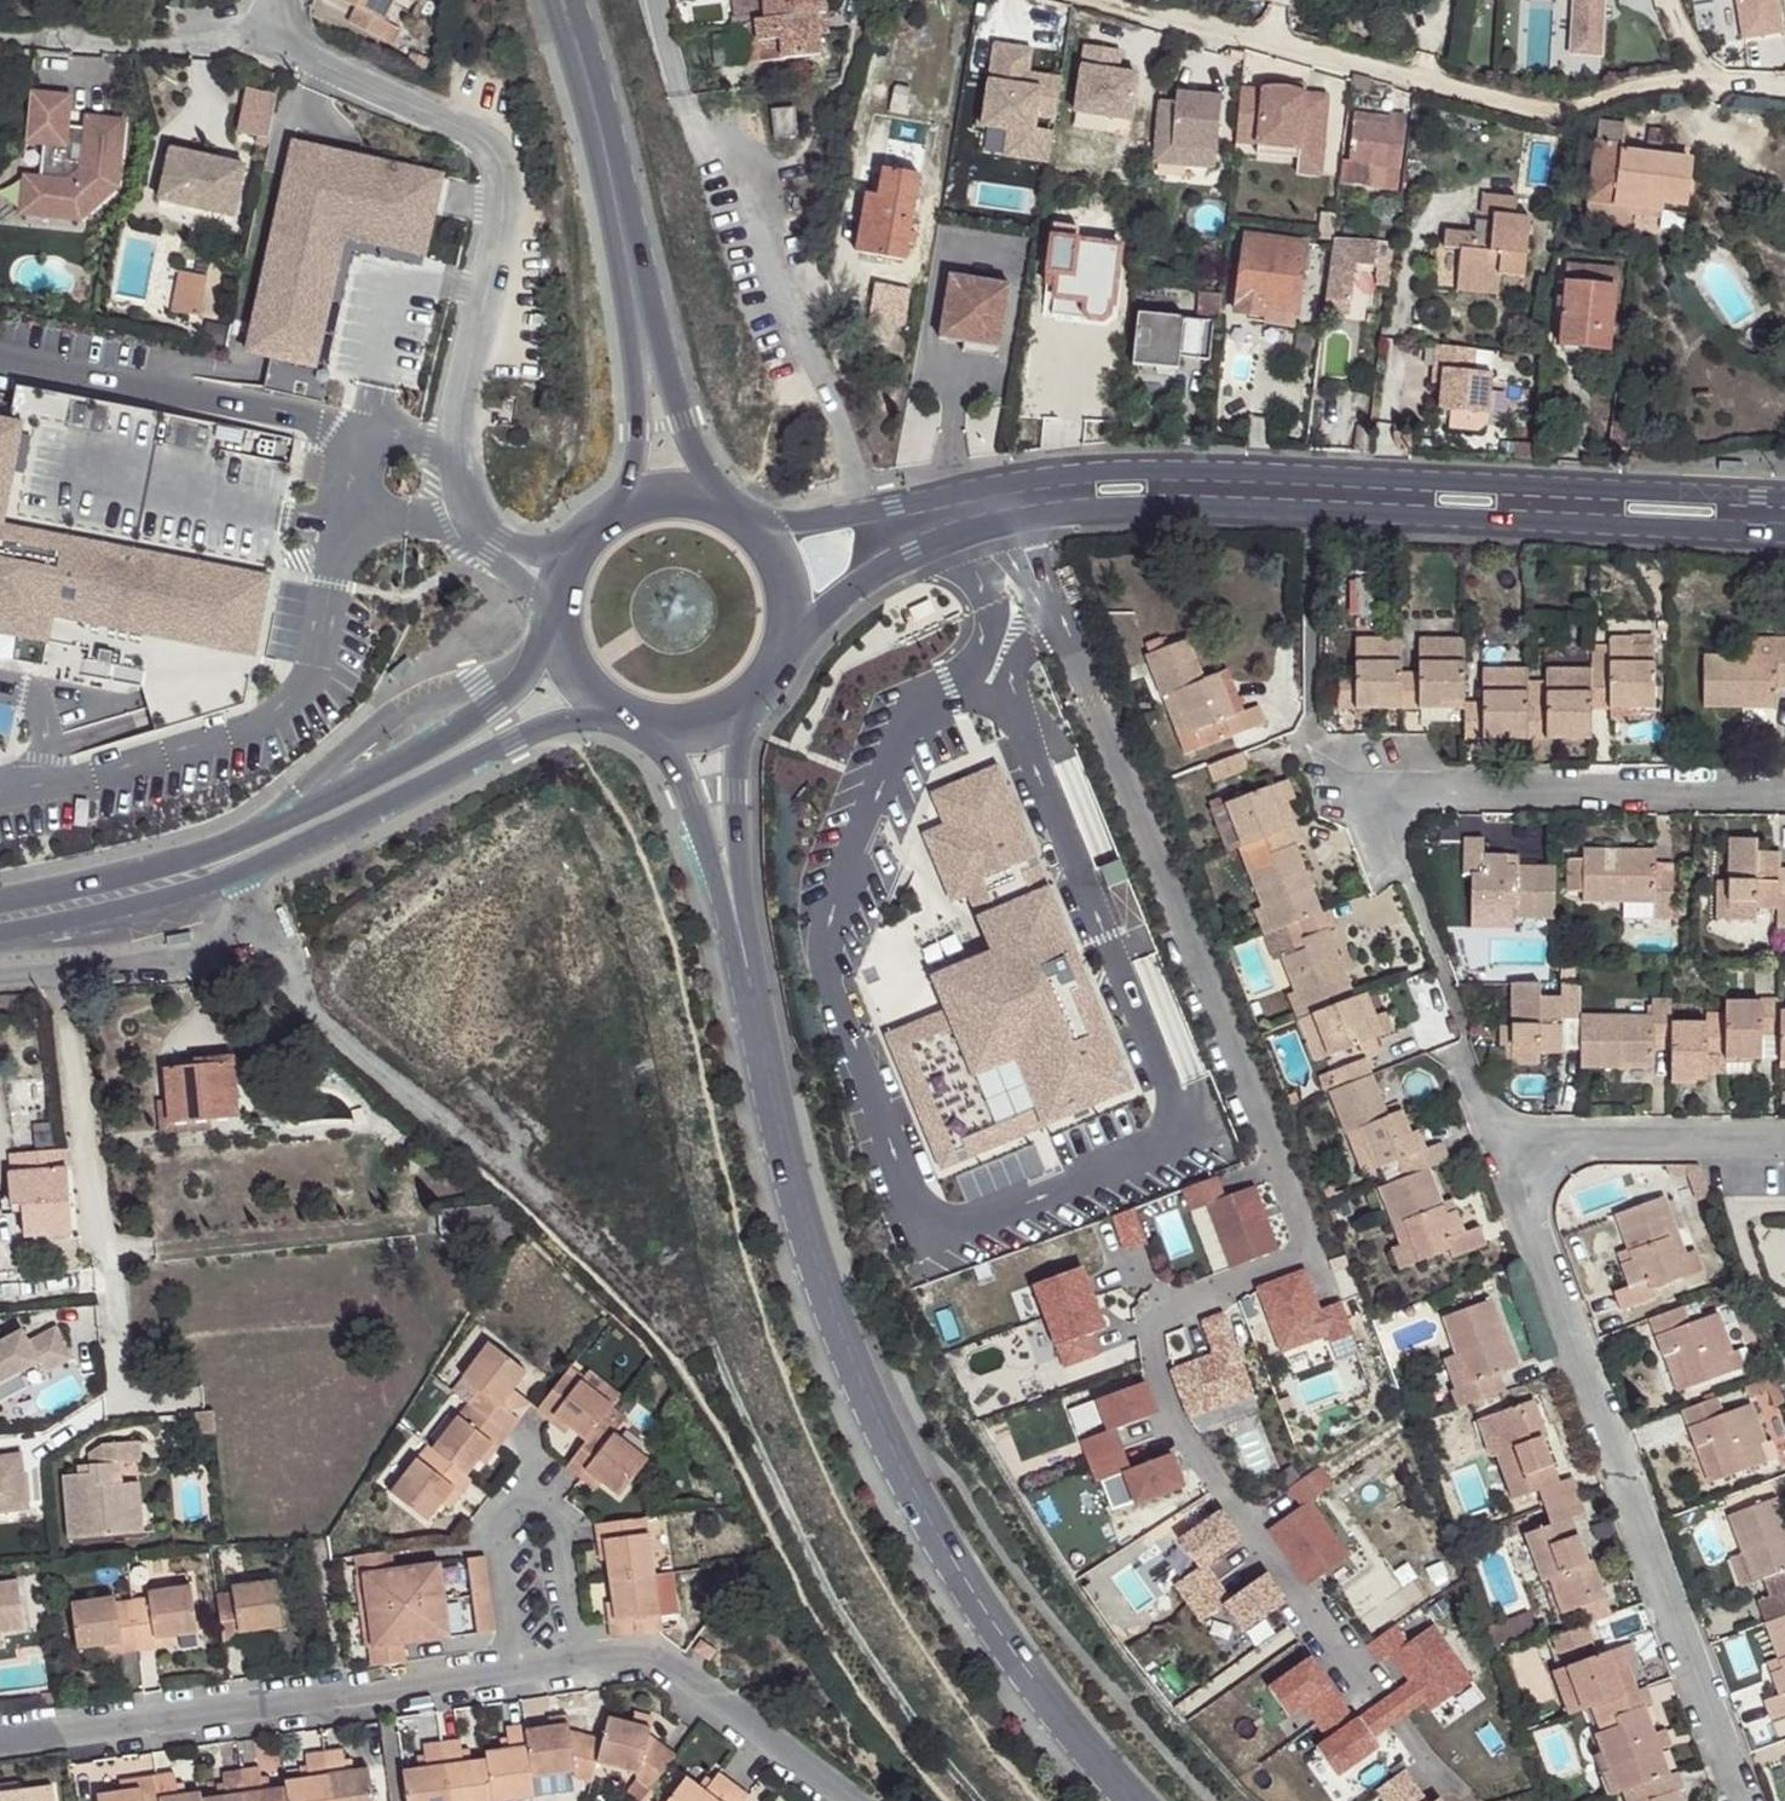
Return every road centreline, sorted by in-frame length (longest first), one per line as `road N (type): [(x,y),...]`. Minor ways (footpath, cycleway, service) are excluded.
road 1 (secondary): [(1784,496),(1118,471),(992,484),(765,533)]
road 2 (secondary): [(792,632),(915,553),(1003,526),(1121,509),(1784,535)]
road 3 (residential): [(1784,1143),(1502,1143),(1655,1538),(1745,1800)]
road 4 (secondary): [(739,942),(799,1202),(835,1320),(893,1454),(971,1591),(1037,1684),(1138,1800)]
road 5 (residential): [(0,1737),(644,1653),(676,1664),(856,1800)]
road 6 (residential): [(559,583),(497,548),(469,512),(459,450),(508,190),(498,150),(276,34)]
road 7 (secondary): [(0,934),(221,882),(554,723),(618,715)]
road 8 (secondary): [(557,629),(491,708),(315,810),(203,858),(0,904)]
road 9 (residential): [(1784,788),(1409,786),(1387,797),(1387,819),(1411,882)]
road 10 (tertiary): [(618,220),(637,430),(613,509)]
road 11 (tertiary): [(705,496),(618,220)]
road 12 (residential): [(276,34),(157,45),(0,41)]
road 13 (secondary): [(739,942),(735,787),(751,702)]
road 14 (secondary): [(661,729),(691,792),(739,942)]
road 15 (tertiary): [(563,0),(618,220)]

